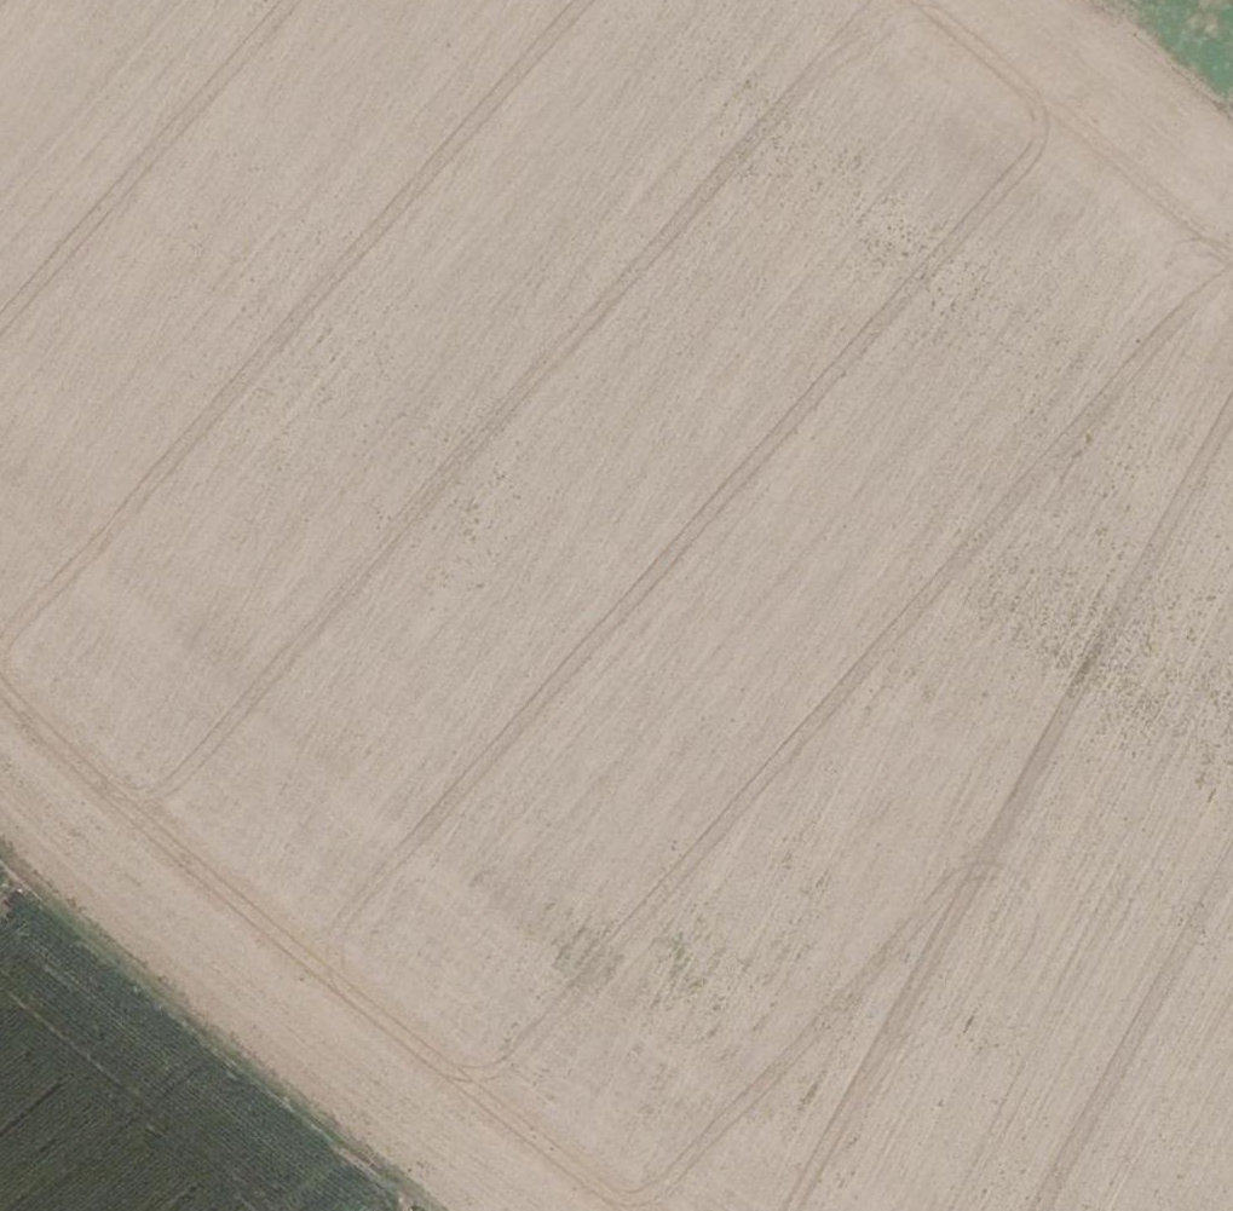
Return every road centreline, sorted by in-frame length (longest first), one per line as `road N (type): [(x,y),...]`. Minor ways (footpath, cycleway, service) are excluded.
road 1 (track): [(0,939),(111,1049),(347,1210)]

